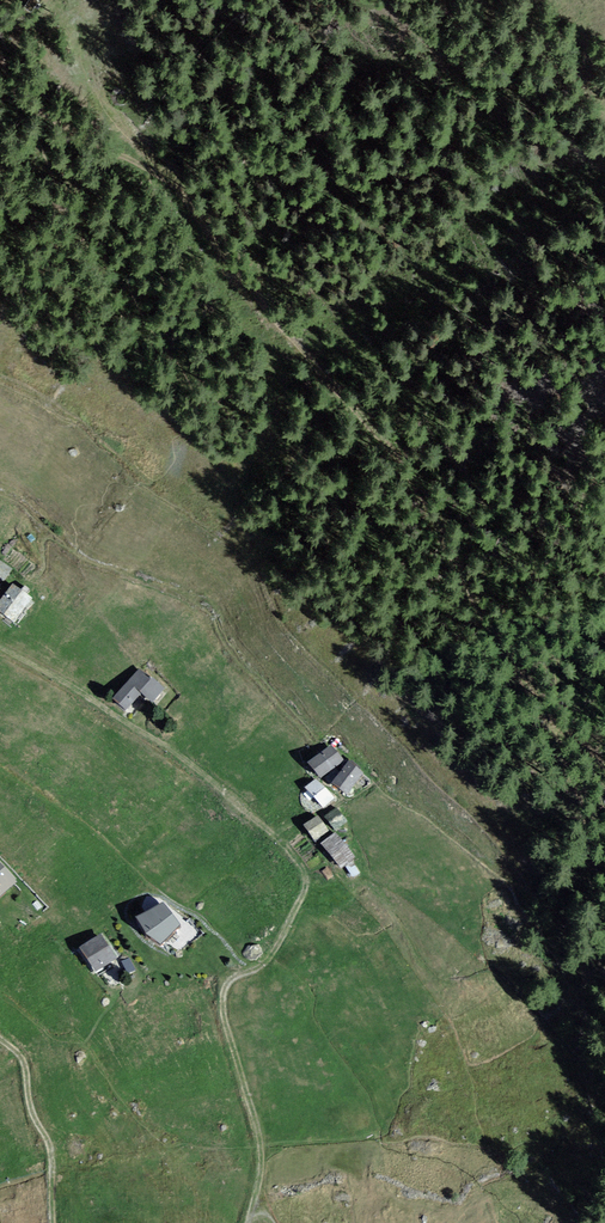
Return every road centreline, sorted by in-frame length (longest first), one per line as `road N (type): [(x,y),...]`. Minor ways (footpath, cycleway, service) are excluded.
road 1 (track): [(247,1220),(262,1153),(226,1028),(225,996),(230,984),(271,962),(306,896),(302,869),(180,758),(0,650)]
road 2 (track): [(604,754),(394,450),(224,274),(156,148)]
road 3 (track): [(0,19),(156,148)]
road 4 (track): [(0,1040),(22,1058),(52,1156),(54,1222)]
road 5 (track): [(156,148),(95,38),(88,0)]

